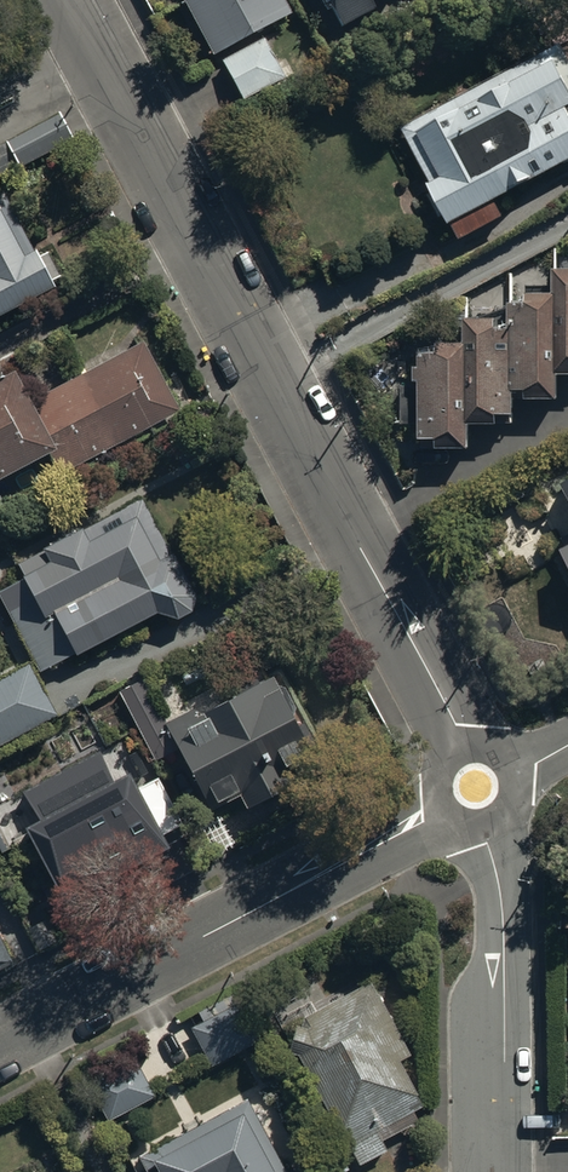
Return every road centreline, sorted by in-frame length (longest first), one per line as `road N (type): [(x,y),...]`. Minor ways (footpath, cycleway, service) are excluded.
road 1 (residential): [(463,749),(69,0)]
road 2 (unclassified): [(0,1042),(438,807)]
road 3 (unclassified): [(505,1171),(501,911),(484,829)]

